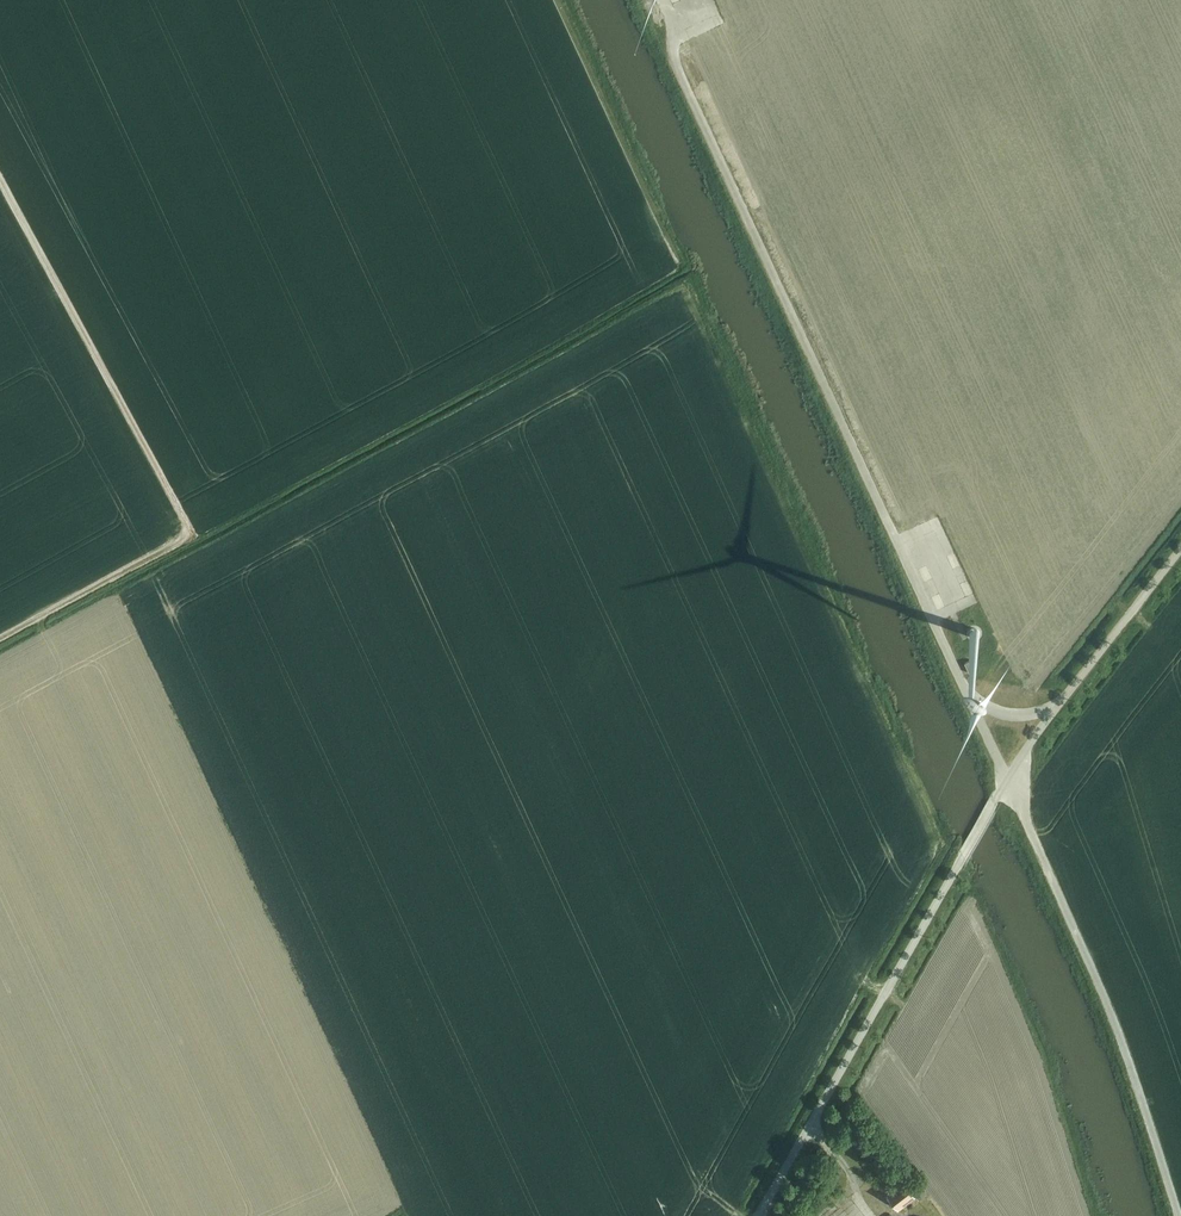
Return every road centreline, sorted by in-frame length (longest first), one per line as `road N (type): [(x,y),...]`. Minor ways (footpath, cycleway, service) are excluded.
road 1 (unclassified): [(749,1215),(991,806),(1180,548)]

